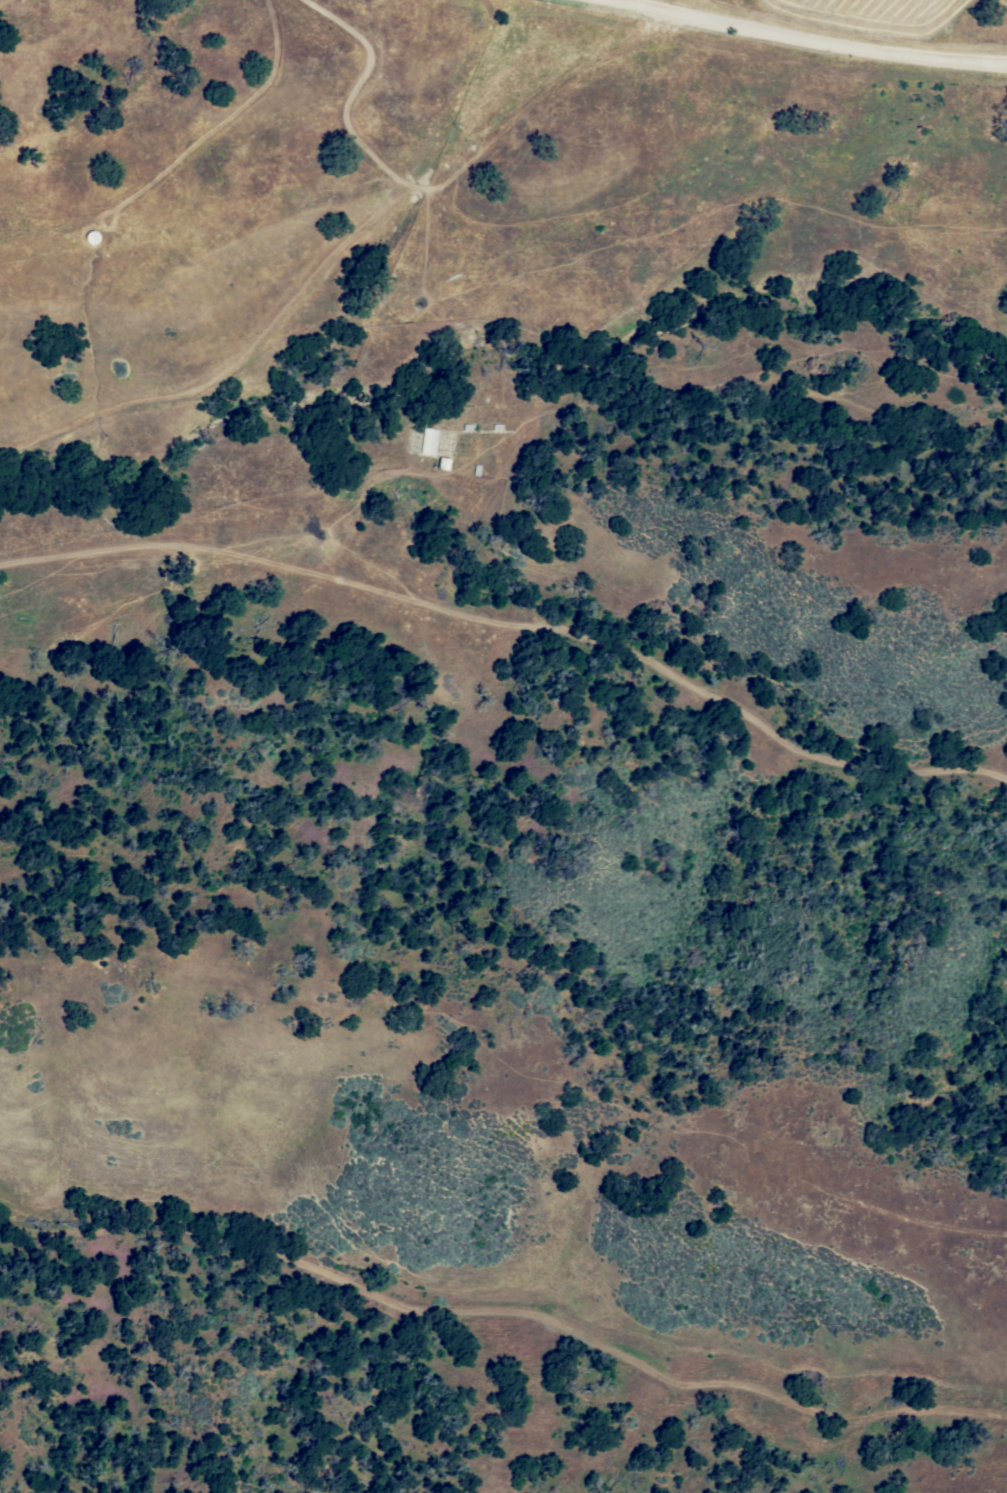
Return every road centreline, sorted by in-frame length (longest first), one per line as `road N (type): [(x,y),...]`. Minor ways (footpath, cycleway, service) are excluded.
road 1 (track): [(1006,783),(899,774),(781,734),(641,653),(580,635),(202,548),(116,546),(0,565)]
road 2 (residential): [(1006,64),(881,54),(626,0)]

